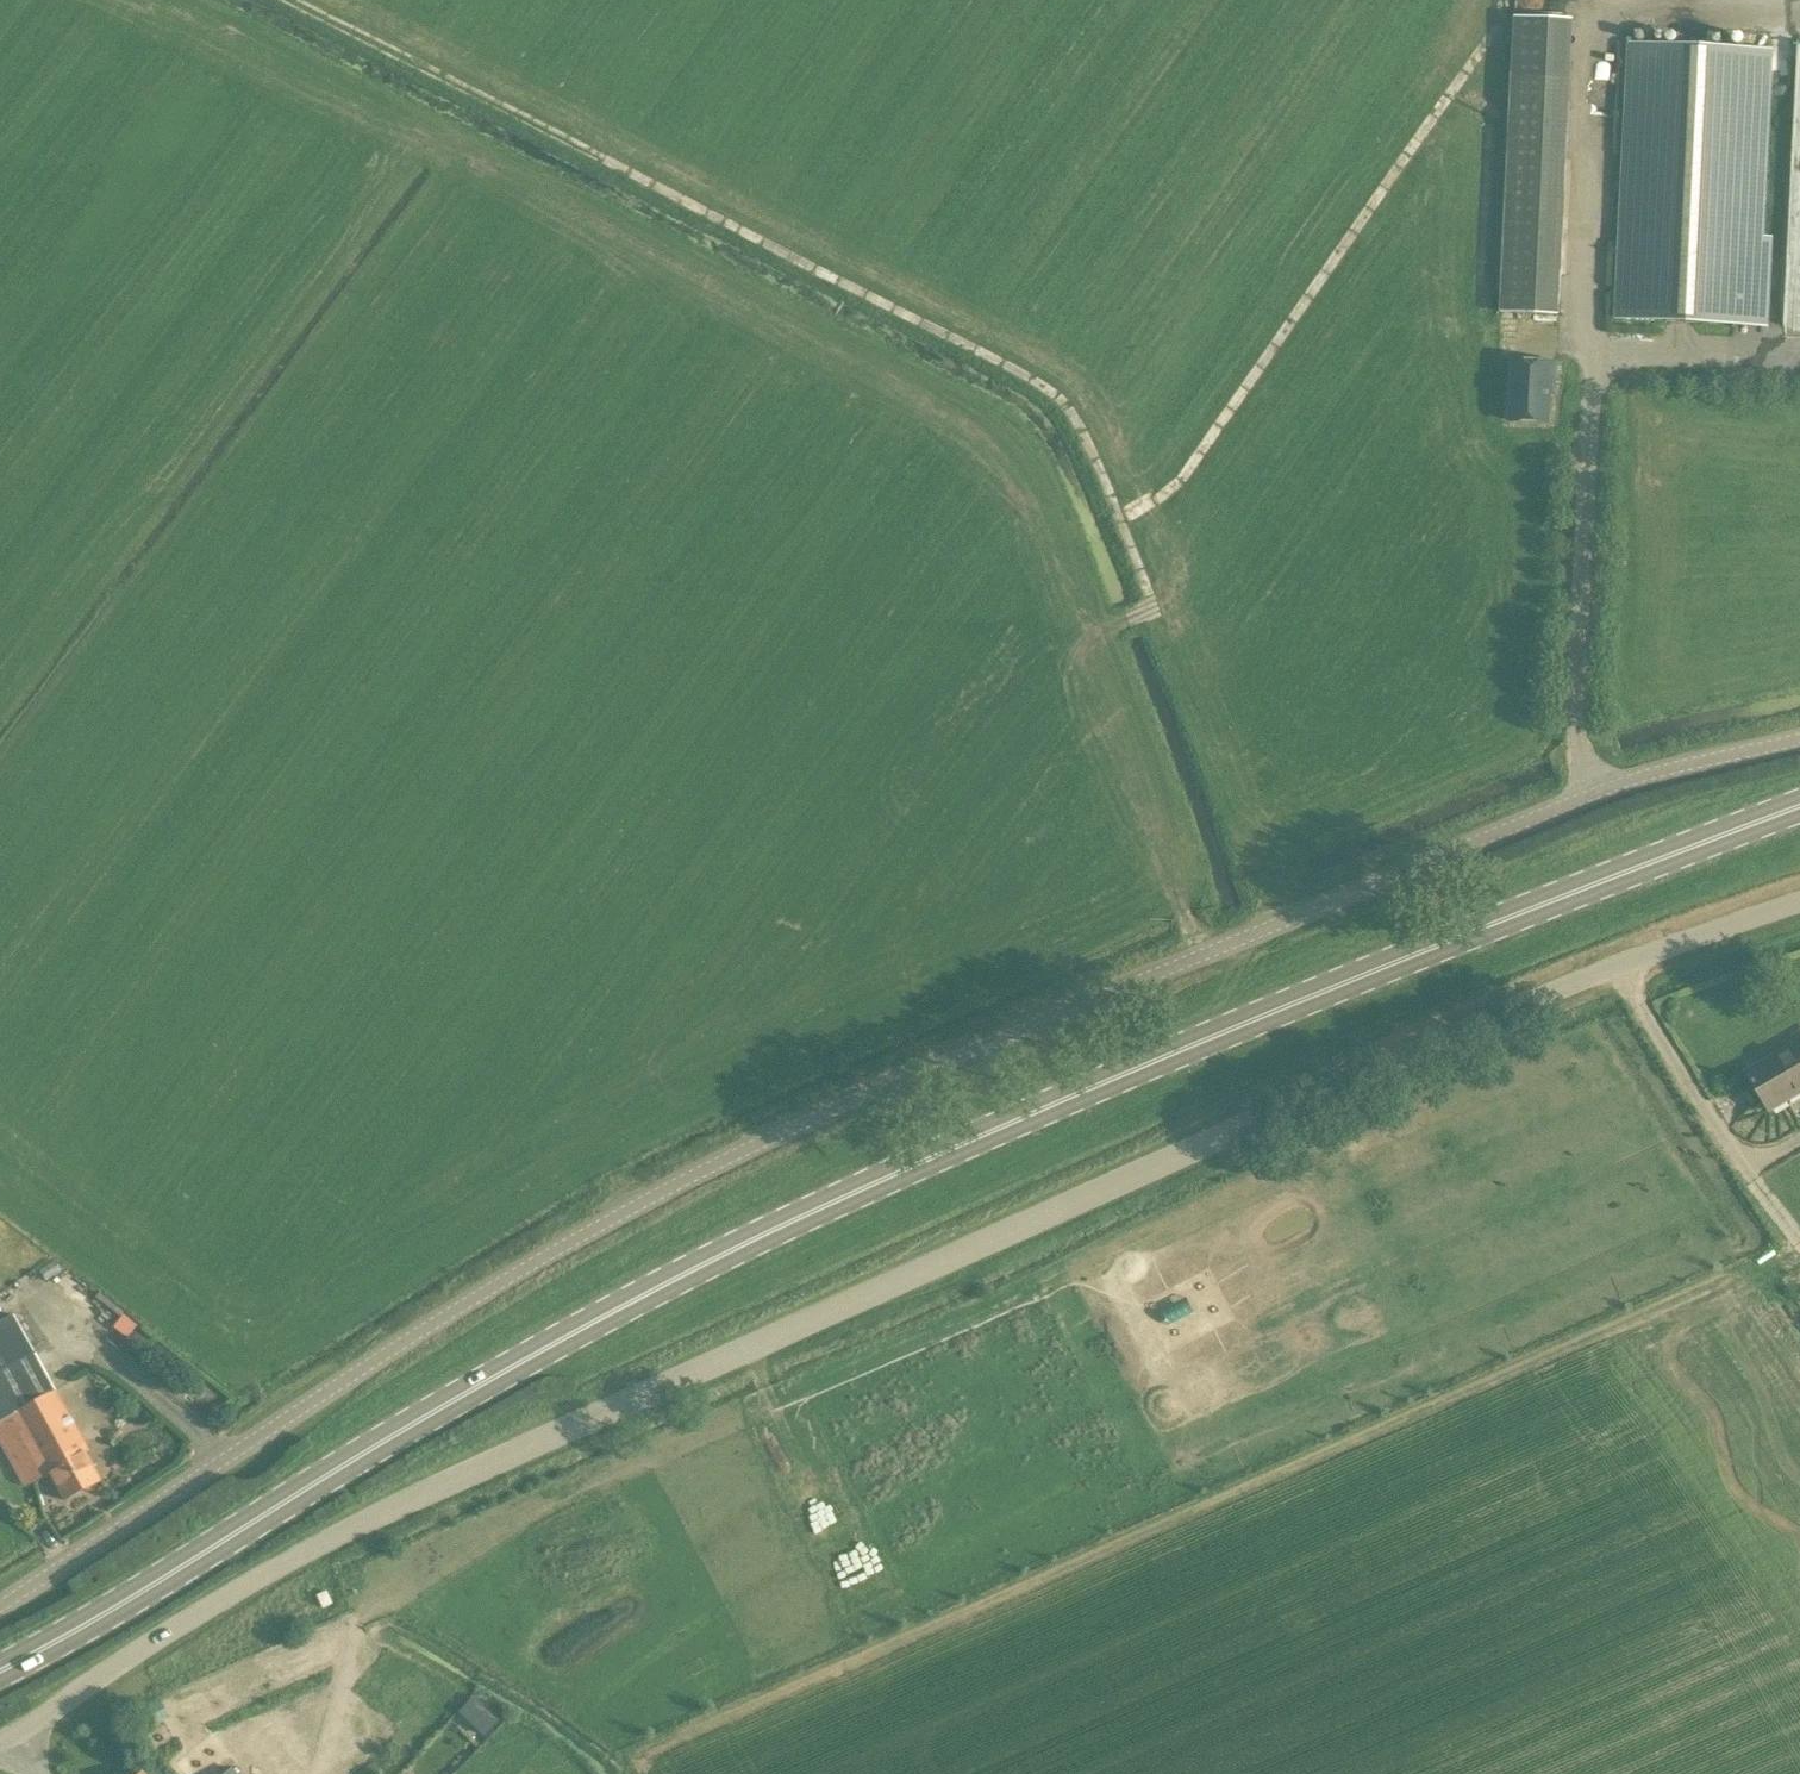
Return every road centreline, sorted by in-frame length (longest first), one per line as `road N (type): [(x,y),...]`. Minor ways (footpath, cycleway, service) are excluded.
road 1 (unclassified): [(0,1602),(486,1300),(764,1152),(1537,818),(1799,738)]
road 2 (primary): [(1799,817),(1636,877),(935,1168),(493,1373),(0,1676)]
road 3 (unclassified): [(11,1741),(306,1552),(1439,1043),(1799,904)]

